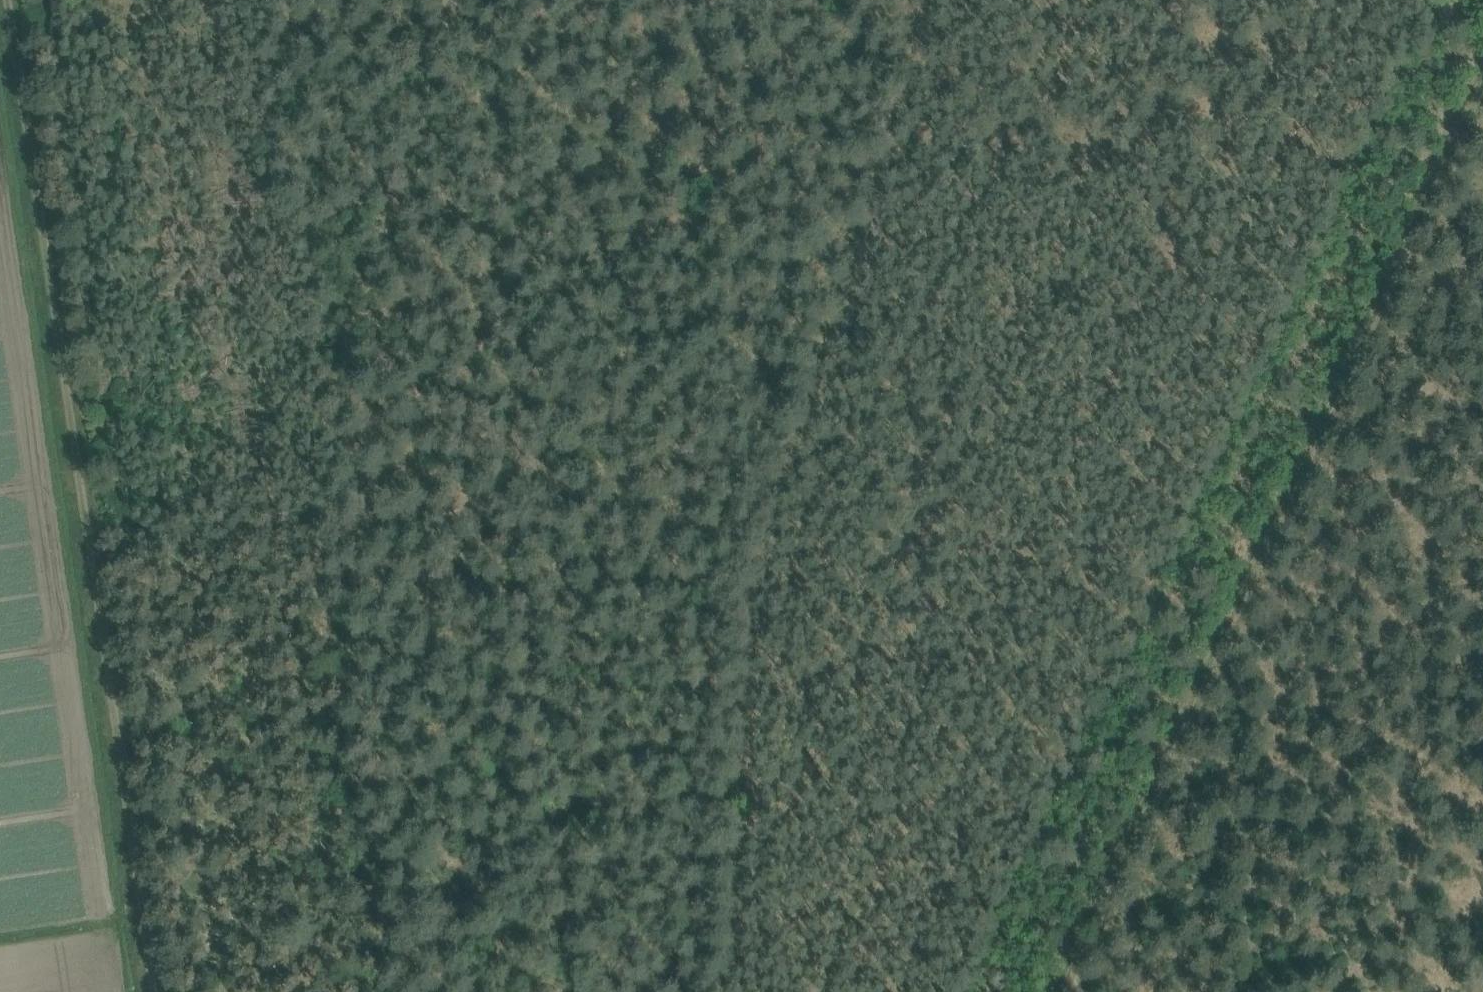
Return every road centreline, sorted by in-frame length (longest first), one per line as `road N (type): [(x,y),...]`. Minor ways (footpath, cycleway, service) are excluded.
road 1 (track): [(164,991),(16,0)]
road 2 (track): [(1482,86),(1060,991)]

